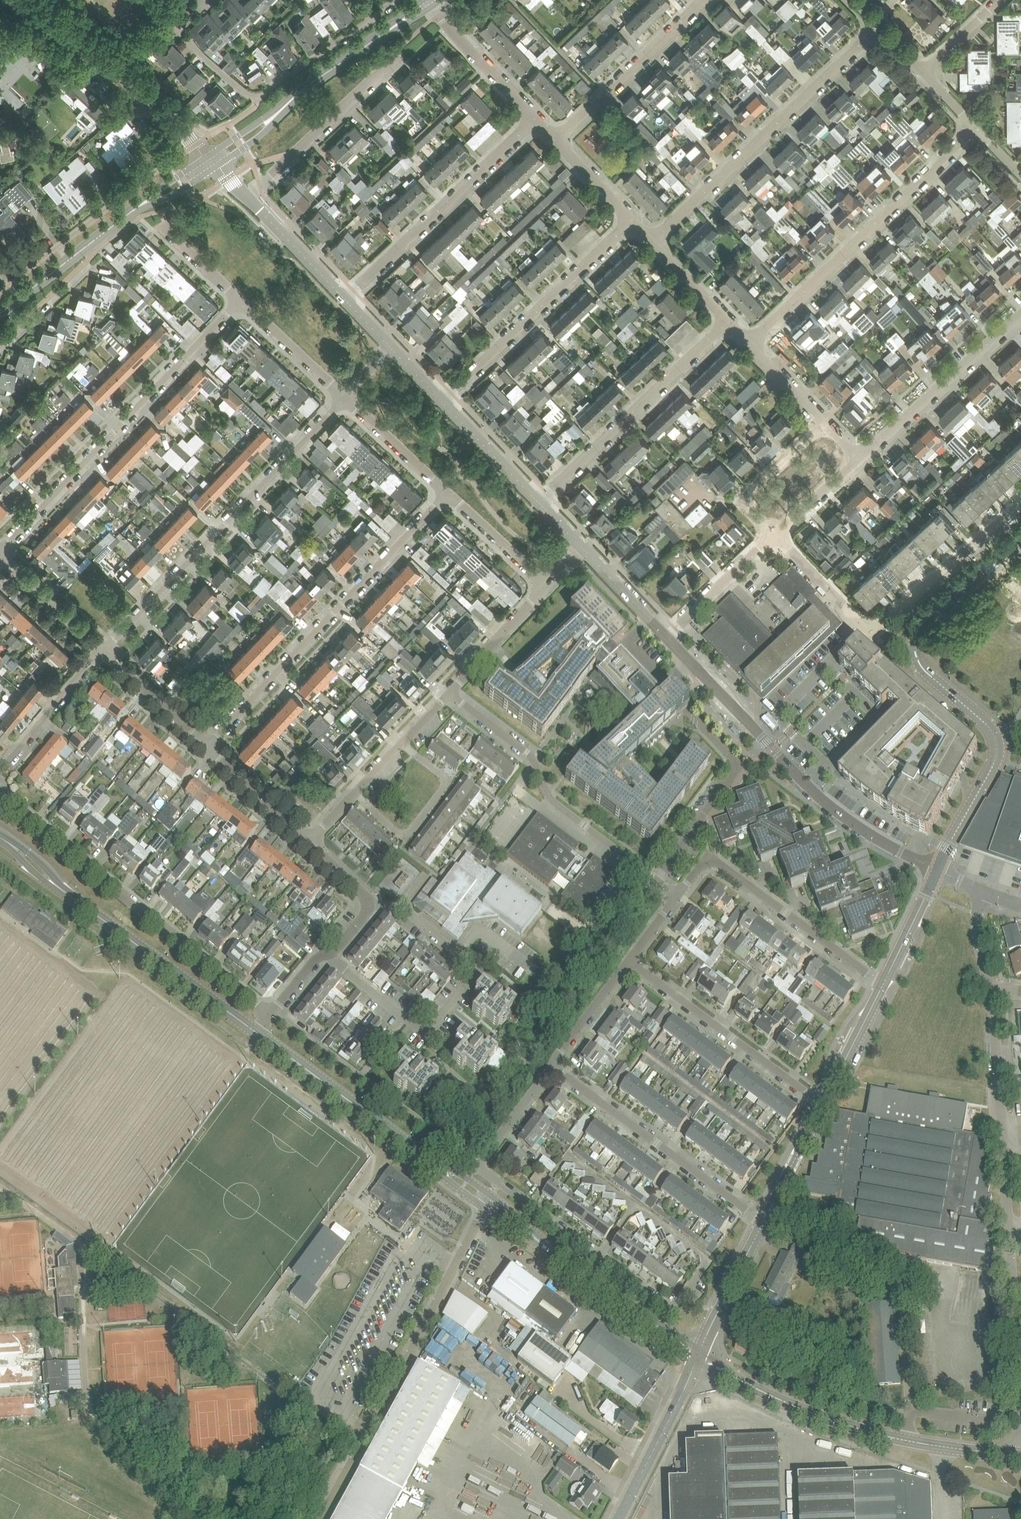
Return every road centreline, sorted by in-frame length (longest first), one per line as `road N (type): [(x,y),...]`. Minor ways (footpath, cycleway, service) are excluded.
road 1 (tertiary): [(938,869),(997,744),(983,721),(920,664),(916,635),(1020,537)]
road 2 (unclassified): [(1020,1375),(989,985)]
road 3 (residential): [(670,1309),(480,1166),(551,1065)]
road 4 (residential): [(938,869),(819,797),(667,637)]
road 5 (unclassified): [(320,1518),(488,1201)]
road 6 (residential): [(345,397),(103,651)]
road 7 (residential): [(206,747),(448,494)]
road 8 (residential): [(0,554),(240,300)]
road 9 (residential): [(270,1013),(0,794)]
road 10 (tertiary): [(1020,1456),(845,1424),(698,1356)]
road 11 (residential): [(327,953),(424,1032),(473,976),(474,967),(401,905),(367,905)]
road 12 (residential): [(774,534),(873,635),(1020,509)]
road 13 (tertiary): [(256,1032),(0,837)]
road 14 (residential): [(652,242),(879,26)]
road 15 (residential): [(749,343),(975,127)]
road 16 (residential): [(450,693),(528,753),(551,799),(678,895)]
road 17 (residential): [(397,0),(258,96),(179,30),(182,0)]
road 18 (tertiary): [(488,1201),(256,1032)]
road 19 (residential): [(763,1221),(551,1065)]
road 20 (residential): [(538,502),(728,321)]
road 21 (residential): [(344,298),(535,119)]
road 22 (residential): [(441,400),(631,220)]
road 23 (tertiary): [(698,1356),(488,1201)]
road 24 (residential): [(822,1104),(628,961)]
road 25 (unclassified): [(195,145),(71,32),(11,0)]
road 26 (residential): [(858,458),(1020,314)]
road 27 (residential): [(884,983),(708,861)]
road 28 (residential): [(450,693),(306,841)]
road 29 (residential): [(247,196),(397,57)]
road 30 (residential): [(555,140),(703,0)]
road 31 (tertiary): [(619,1518),(698,1356)]
road 32 (tertiary): [(128,214),(0,313)]
road 33 (residential): [(103,651),(0,771)]
road 34 (residential): [(774,534),(749,507),(750,494),(825,423)]
road 35 (tertiary): [(429,2),(305,88)]
road 36 (tertiary): [(698,1356),(763,1221)]
road 37 (residential): [(667,637),(774,534)]
road 38 (residential): [(450,693),(547,586)]
road 39 (unclassified): [(345,397),(240,300)]
road 40 (unclassified): [(448,494),(345,397)]
road 41 (residential): [(206,747),(103,651)]
road 42 (residential): [(538,502),(441,400)]
road 43 (residential): [(344,298),(247,196)]
road 44 (residential): [(103,651),(0,556)]
road 45 (residential): [(306,841),(206,747)]
road 46 (tertiary): [(822,1104),(884,983)]
road 47 (unclassified): [(547,586),(448,494)]
road 48 (tertiary): [(763,1221),(822,1104)]
road 49 (residential): [(0,344),(94,254)]
road 50 (residential): [(551,1065),(628,961)]
road 51 (tertiary): [(884,983),(938,869)]
road 52 (residential): [(535,119),(449,27)]
road 53 (residential): [(667,637),(583,549)]

